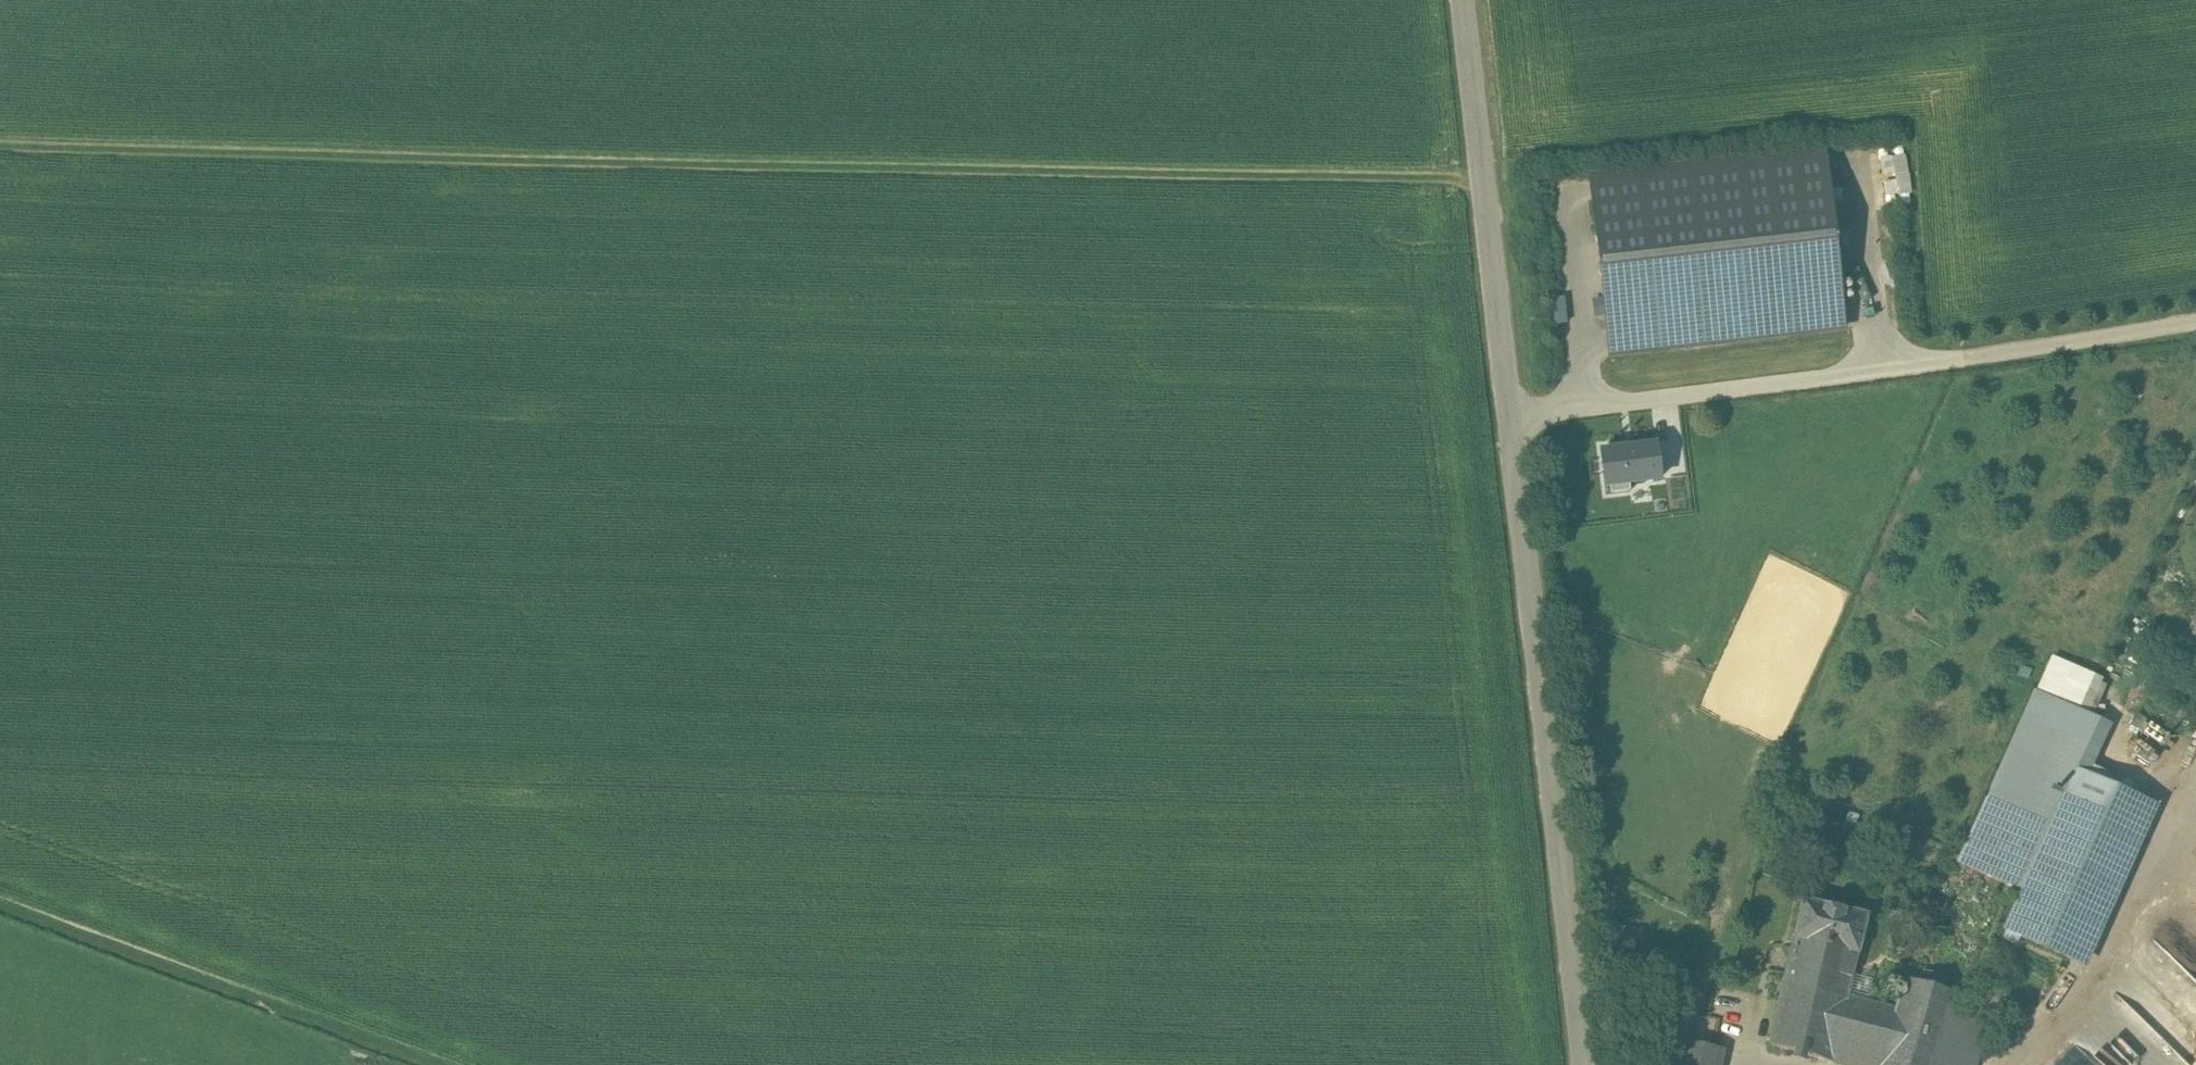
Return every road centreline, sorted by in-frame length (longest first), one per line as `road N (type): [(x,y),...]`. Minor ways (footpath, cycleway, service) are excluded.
road 1 (unclassified): [(1468,0),(1513,448),(1591,1064)]

